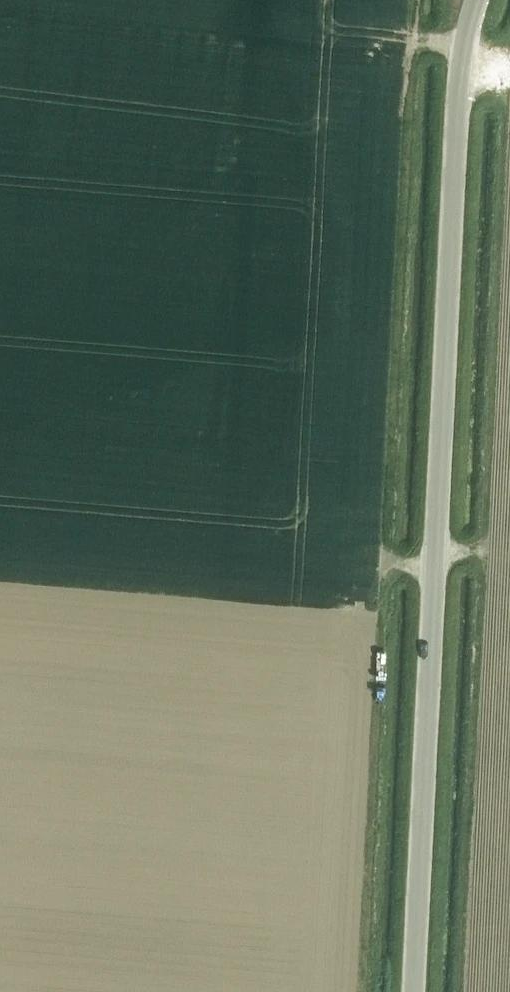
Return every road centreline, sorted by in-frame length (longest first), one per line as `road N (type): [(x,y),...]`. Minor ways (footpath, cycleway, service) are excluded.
road 1 (unclassified): [(414,991),(458,109),(476,0)]
road 2 (track): [(366,991),(417,4)]
road 3 (track): [(463,63),(506,69),(460,991)]

